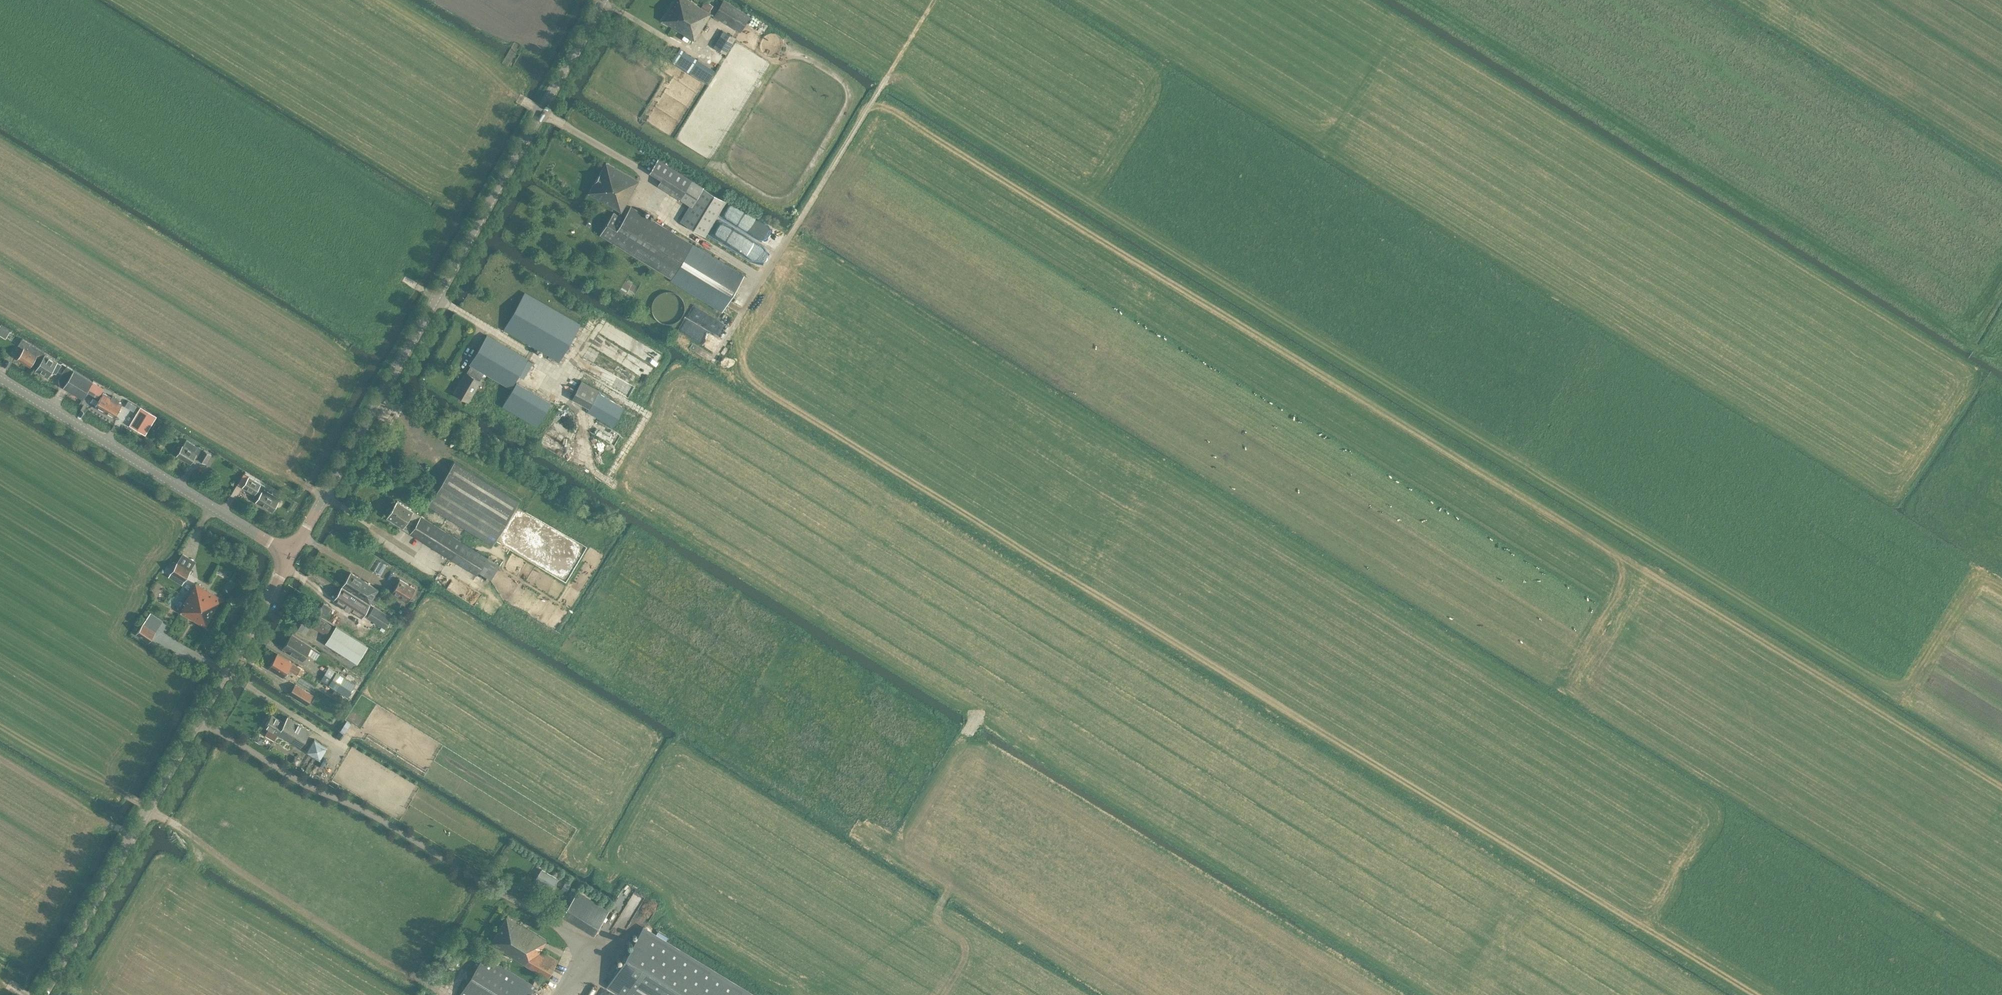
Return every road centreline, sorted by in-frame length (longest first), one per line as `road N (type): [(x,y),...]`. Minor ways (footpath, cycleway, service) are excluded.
road 1 (tertiary): [(291,555),(606,0)]
road 2 (tertiary): [(44,994),(291,555)]
road 3 (tertiary): [(291,555),(0,378)]

